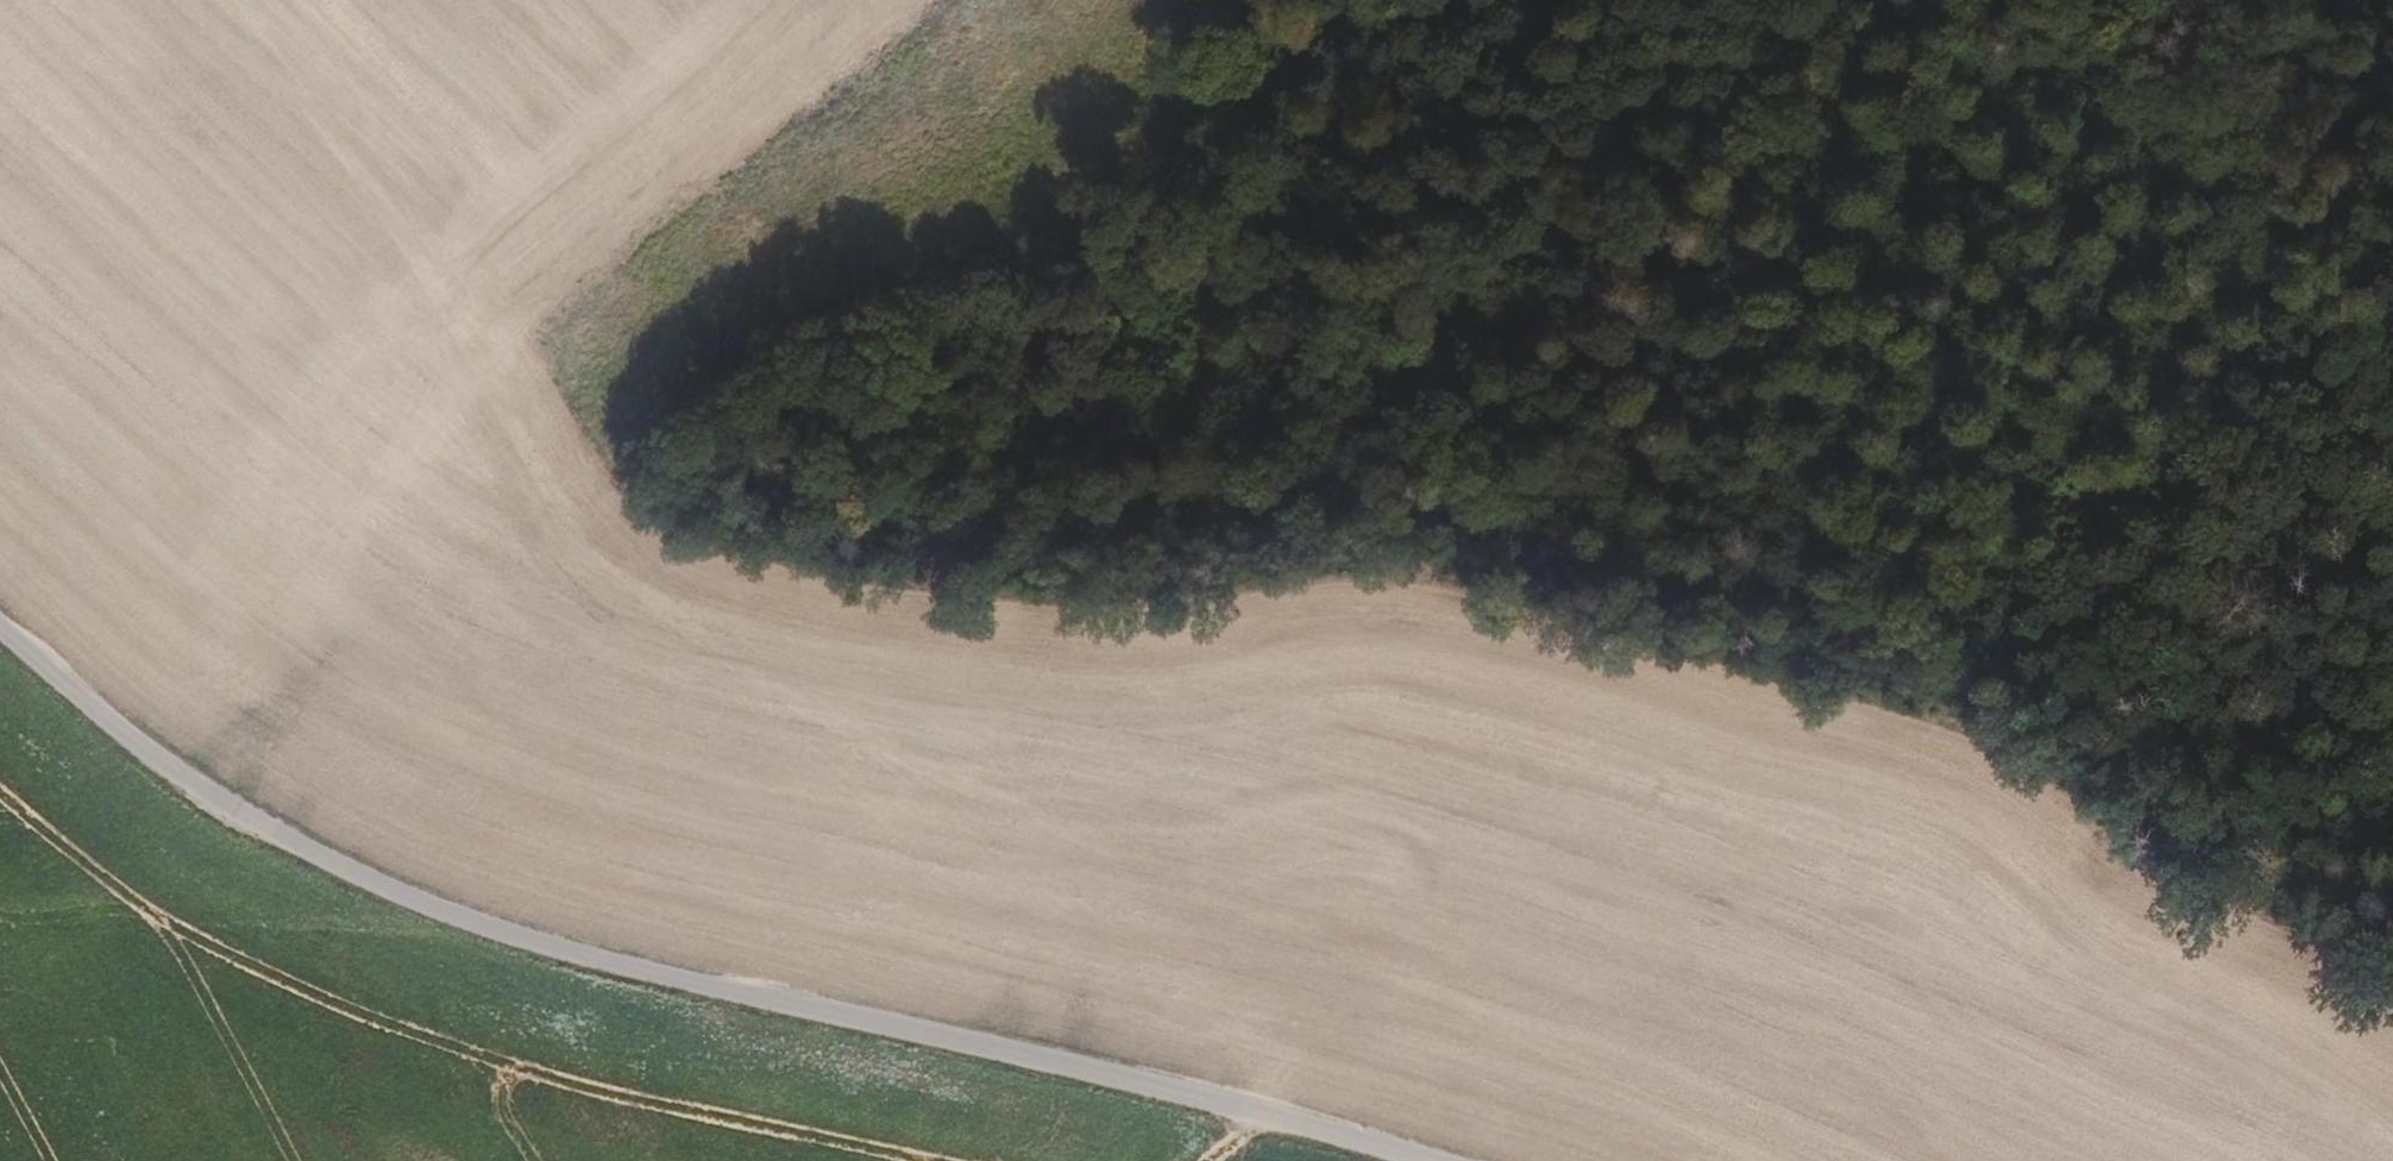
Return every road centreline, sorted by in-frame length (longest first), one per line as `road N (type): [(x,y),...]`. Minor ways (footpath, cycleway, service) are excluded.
road 1 (unclassified): [(0,620),(132,737),(224,802),(441,909),(568,951),(951,1036),(1429,1160)]

